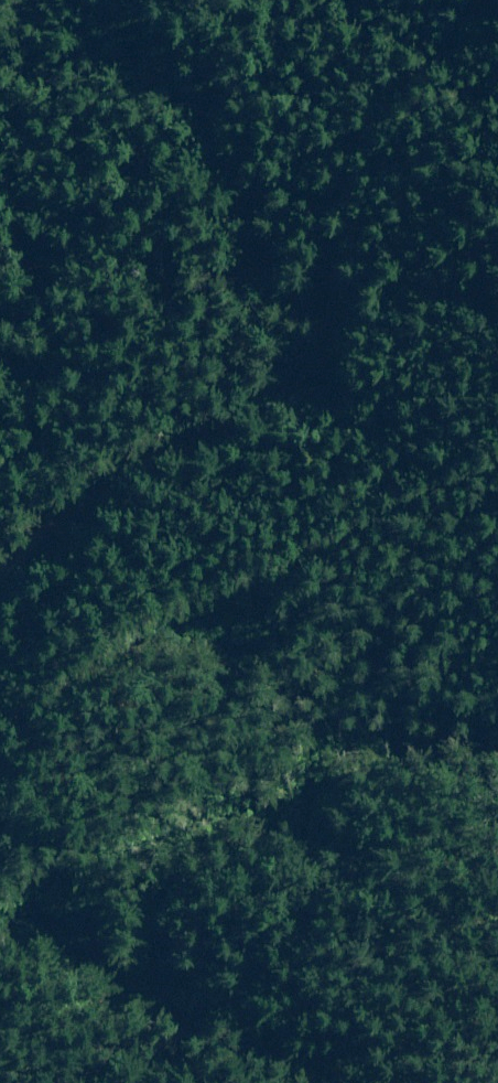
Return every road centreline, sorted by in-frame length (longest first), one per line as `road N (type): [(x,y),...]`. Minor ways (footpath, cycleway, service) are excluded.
road 1 (track): [(467,0),(481,48),(334,206),(352,262),(327,385),(145,476),(78,498),(0,611)]
road 2 (track): [(0,775),(101,632),(294,547),(469,417),(497,414)]

